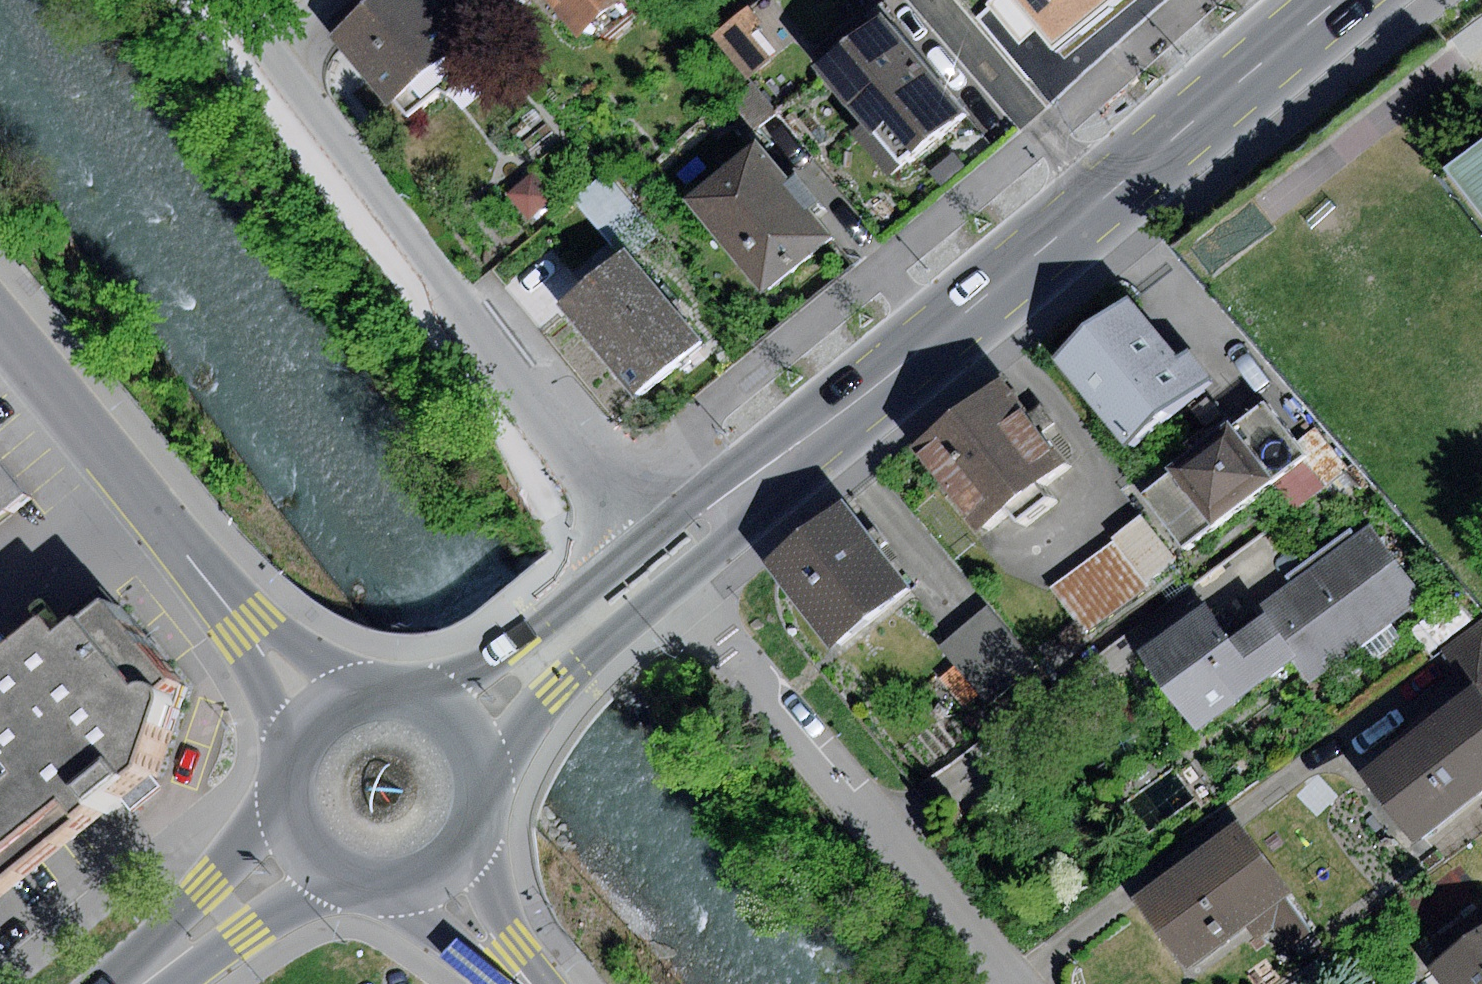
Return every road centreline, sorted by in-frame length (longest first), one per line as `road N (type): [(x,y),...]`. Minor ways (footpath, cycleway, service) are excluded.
road 1 (secondary): [(1107,195),(458,730)]
road 2 (residential): [(264,58),(585,450)]
road 3 (residential): [(0,343),(322,725)]
road 4 (residential): [(730,645),(1009,983)]
road 5 (secondary): [(1349,0),(1107,195)]
road 6 (residential): [(1107,195),(939,0)]
road 7 (secondary): [(303,848),(137,983)]
road 8 (secondary): [(442,880),(467,856),(486,791),(478,758),(458,730)]
road 9 (secondary): [(303,848),(323,872),(382,896),(442,880)]
road 10 (secondary): [(458,730),(434,712),(376,701),(322,725)]
road 11 (secondary): [(322,725),(293,770),(289,796),(303,848)]
road 12 (residential): [(442,880),(527,983)]

